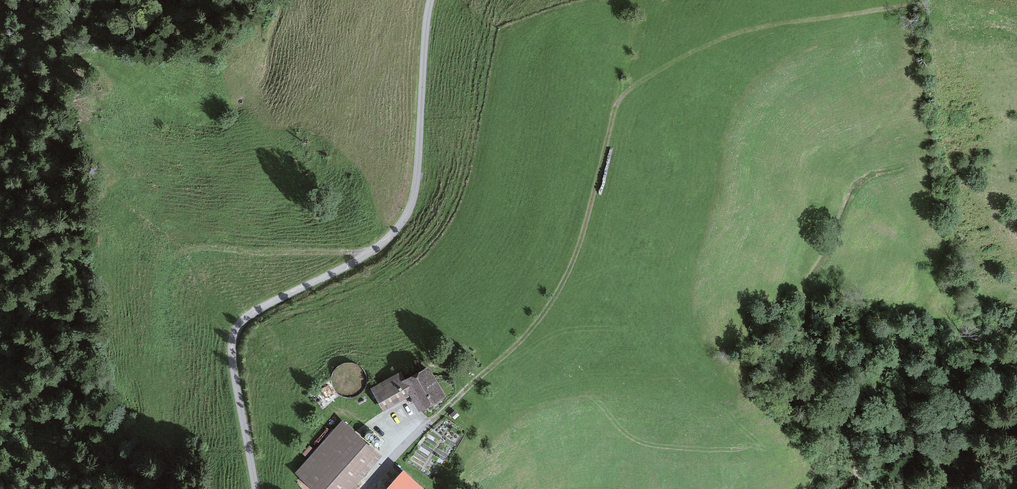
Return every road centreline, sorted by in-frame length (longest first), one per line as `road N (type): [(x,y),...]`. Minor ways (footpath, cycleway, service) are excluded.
road 1 (track): [(365,488),(552,306),(574,263),(614,111),(626,92),(740,32),(904,6)]
road 2 (track): [(839,488),(854,454),(804,304),(856,187),(898,168)]
road 3 (track): [(184,250),(371,252)]

